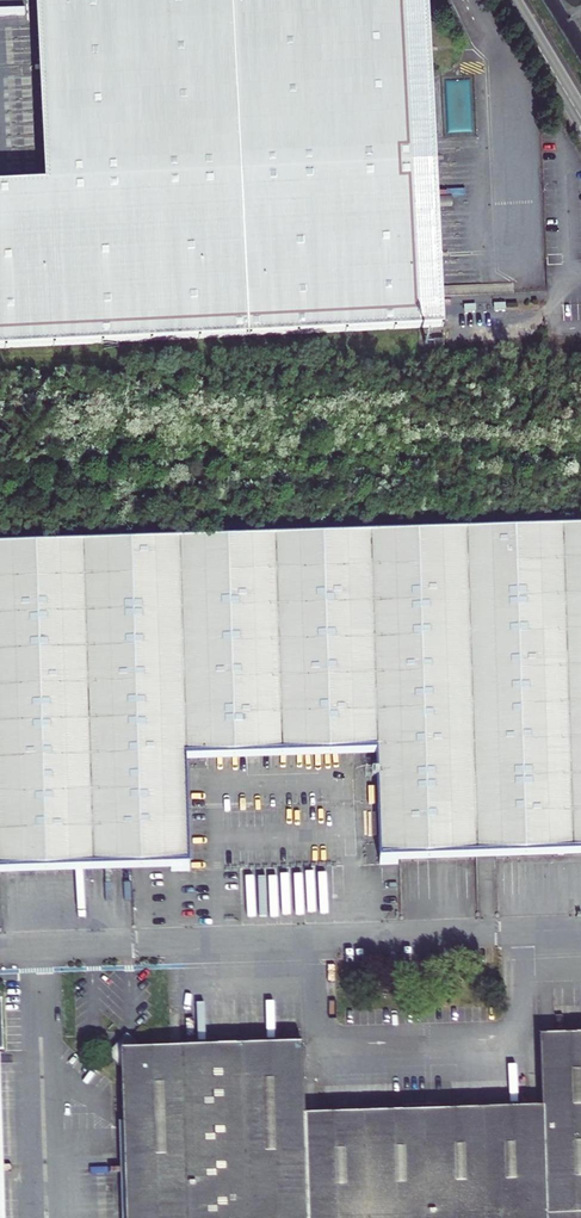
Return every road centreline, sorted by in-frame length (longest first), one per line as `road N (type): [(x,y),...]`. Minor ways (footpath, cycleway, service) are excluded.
road 1 (unclassified): [(0,951),(580,933)]
road 2 (tertiary): [(510,0),(580,118)]

